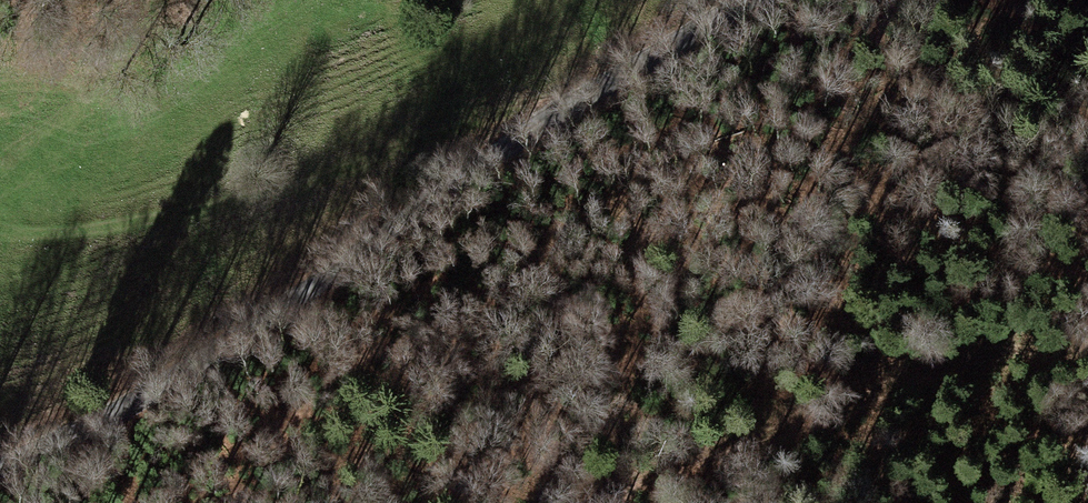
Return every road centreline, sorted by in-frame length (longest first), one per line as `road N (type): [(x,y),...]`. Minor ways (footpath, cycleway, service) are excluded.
road 1 (tertiary): [(746,0),(555,112),(277,310),(126,406),(0,463)]
road 2 (track): [(13,233),(181,211),(326,173),(485,115),(555,112)]
road 3 (track): [(608,502),(691,460),(955,359),(1008,348),(1087,348)]

